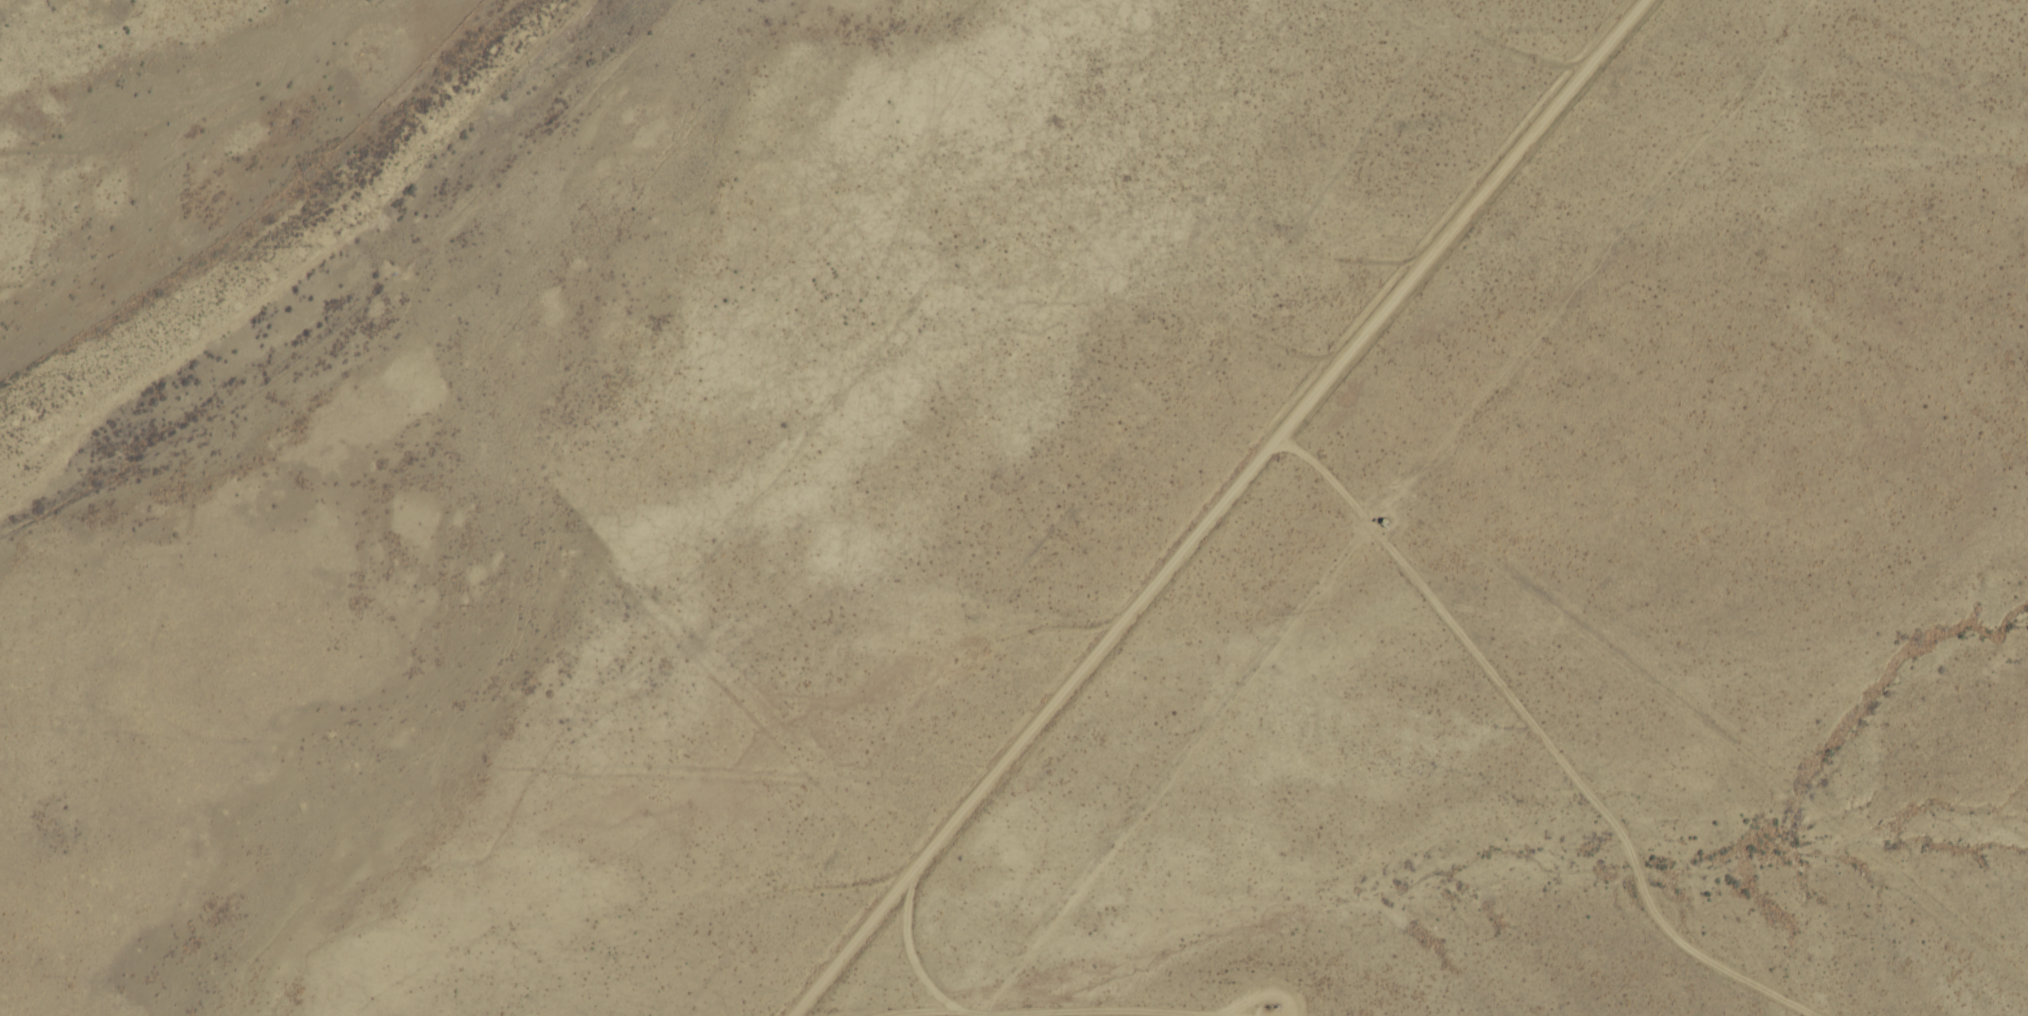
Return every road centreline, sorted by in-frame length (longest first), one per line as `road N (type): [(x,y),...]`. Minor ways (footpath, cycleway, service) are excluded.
road 1 (tertiary): [(791,1015),(1645,0)]
road 2 (track): [(912,872),(907,917),(917,966),(961,1006)]

